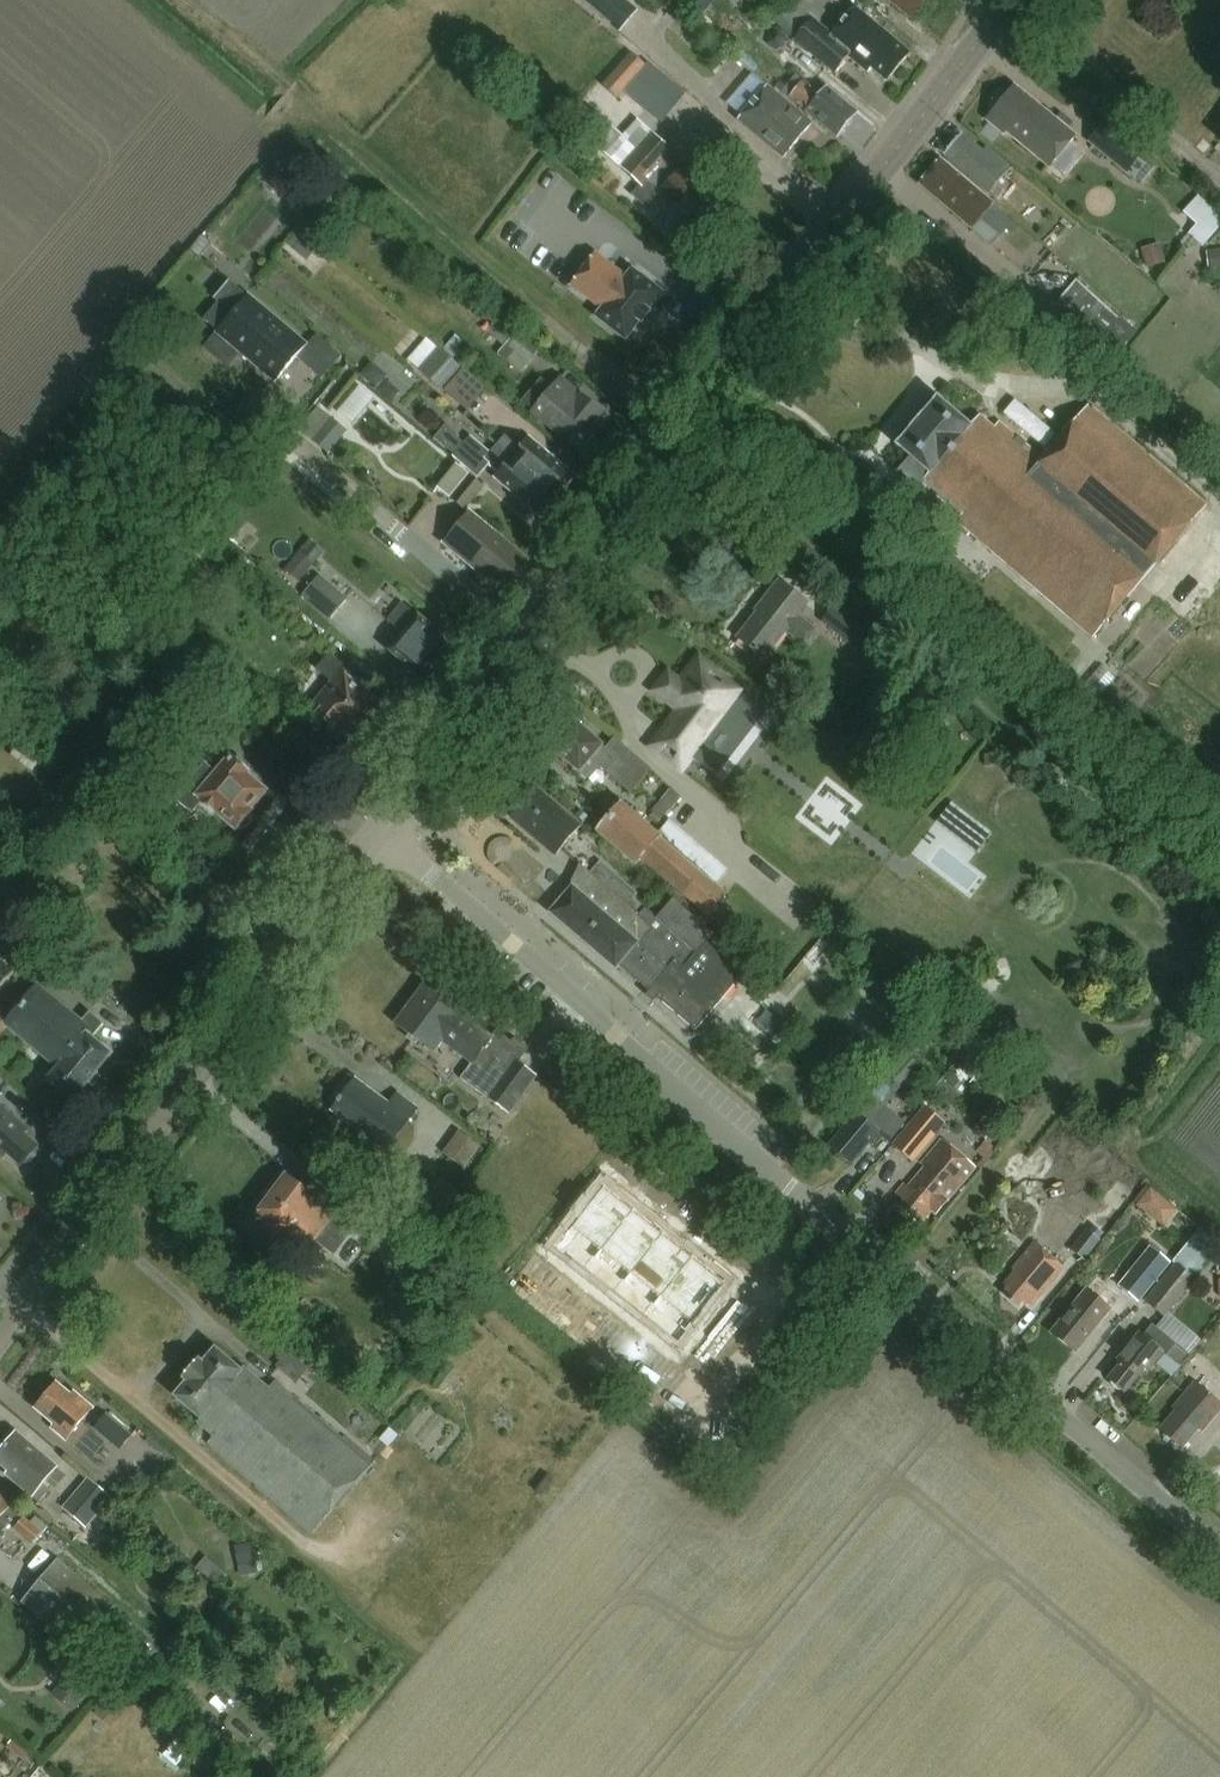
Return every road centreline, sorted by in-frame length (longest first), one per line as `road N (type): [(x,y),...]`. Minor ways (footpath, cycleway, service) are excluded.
road 1 (unclassified): [(1219,1554),(377,831)]
road 2 (secondary): [(377,831),(1011,0)]
road 3 (secondary): [(0,1337),(377,831)]

